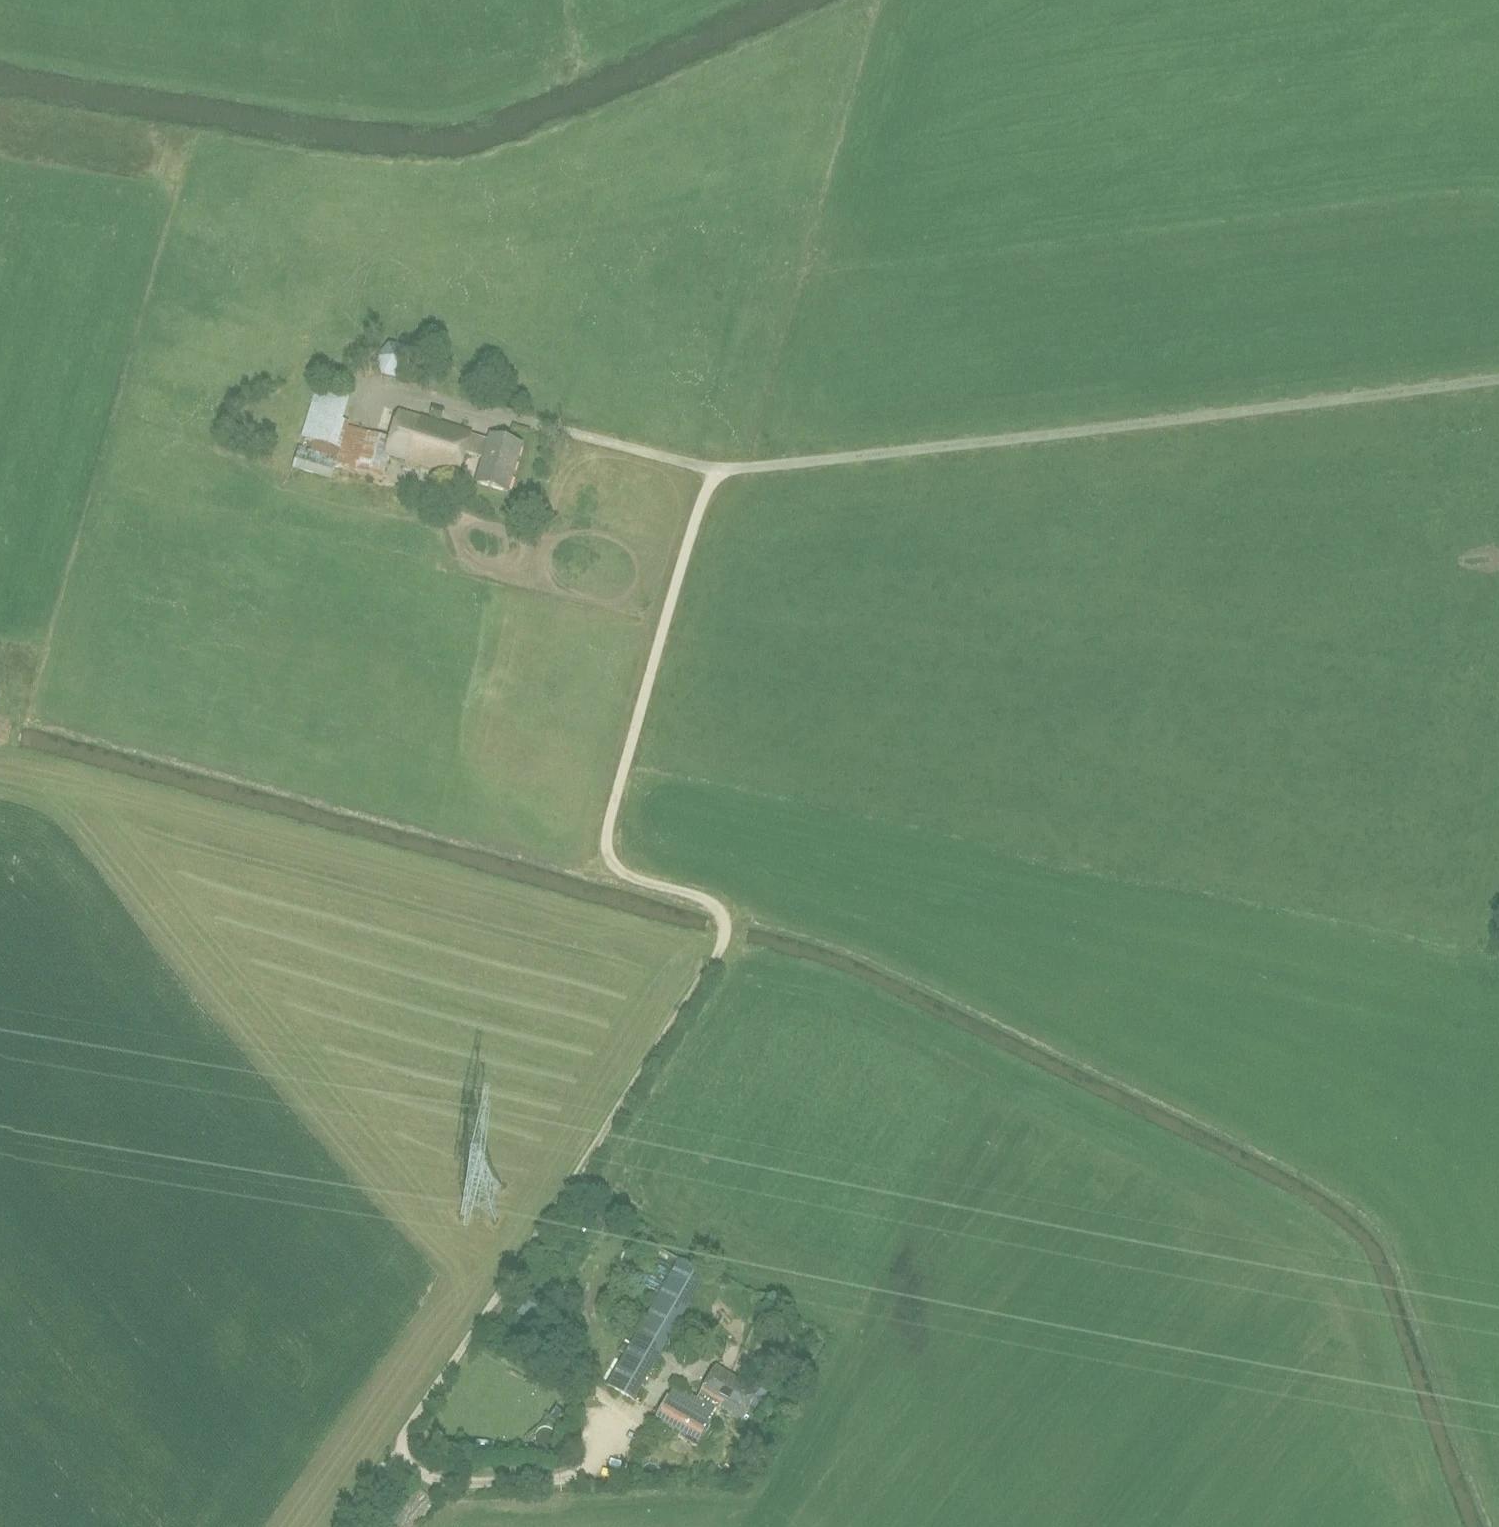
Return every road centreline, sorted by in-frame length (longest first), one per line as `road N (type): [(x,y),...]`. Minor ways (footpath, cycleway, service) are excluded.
road 1 (unclassified): [(717,470),(1498,378)]

